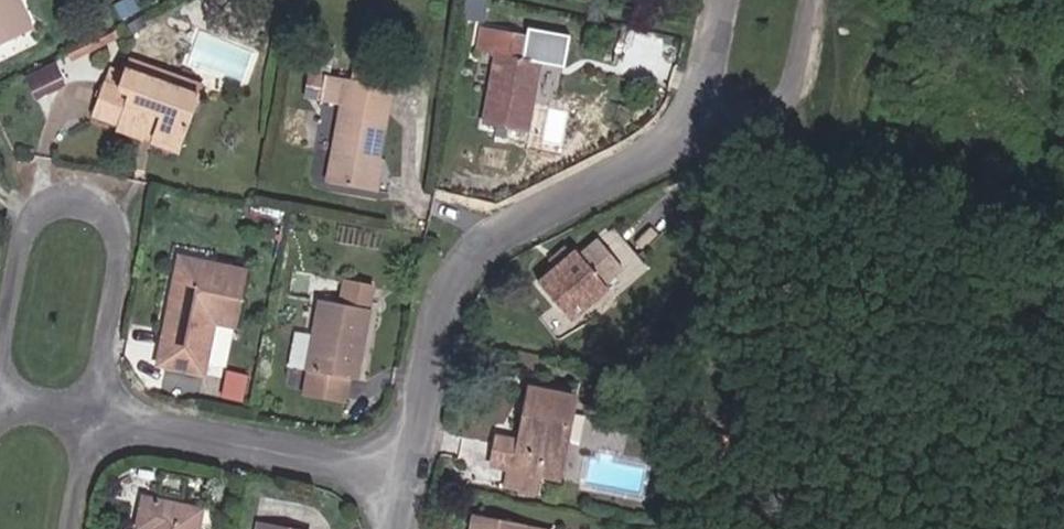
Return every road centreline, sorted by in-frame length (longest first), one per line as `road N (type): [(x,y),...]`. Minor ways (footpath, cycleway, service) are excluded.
road 1 (residential): [(715,0),(701,89),(656,157),(489,238),(449,302),(412,481)]
road 2 (residential): [(0,387),(30,217),(50,200),(71,196),(102,213),(116,244),(90,408)]
road 3 (residential): [(412,481),(90,408)]
road 4 (residential): [(90,408),(66,528)]

